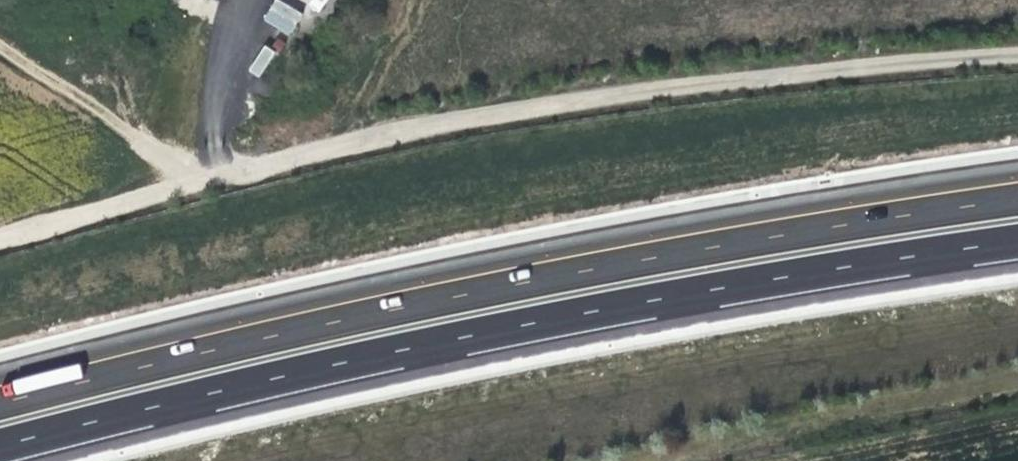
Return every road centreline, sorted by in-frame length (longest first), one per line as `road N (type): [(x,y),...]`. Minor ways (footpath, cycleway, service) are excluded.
road 1 (motorway): [(0,449),(309,369),(789,270),(1017,238)]
road 2 (motorway): [(1017,191),(784,223),(0,399)]
road 3 (unclassified): [(0,237),(129,197),(573,99),(1017,46)]

